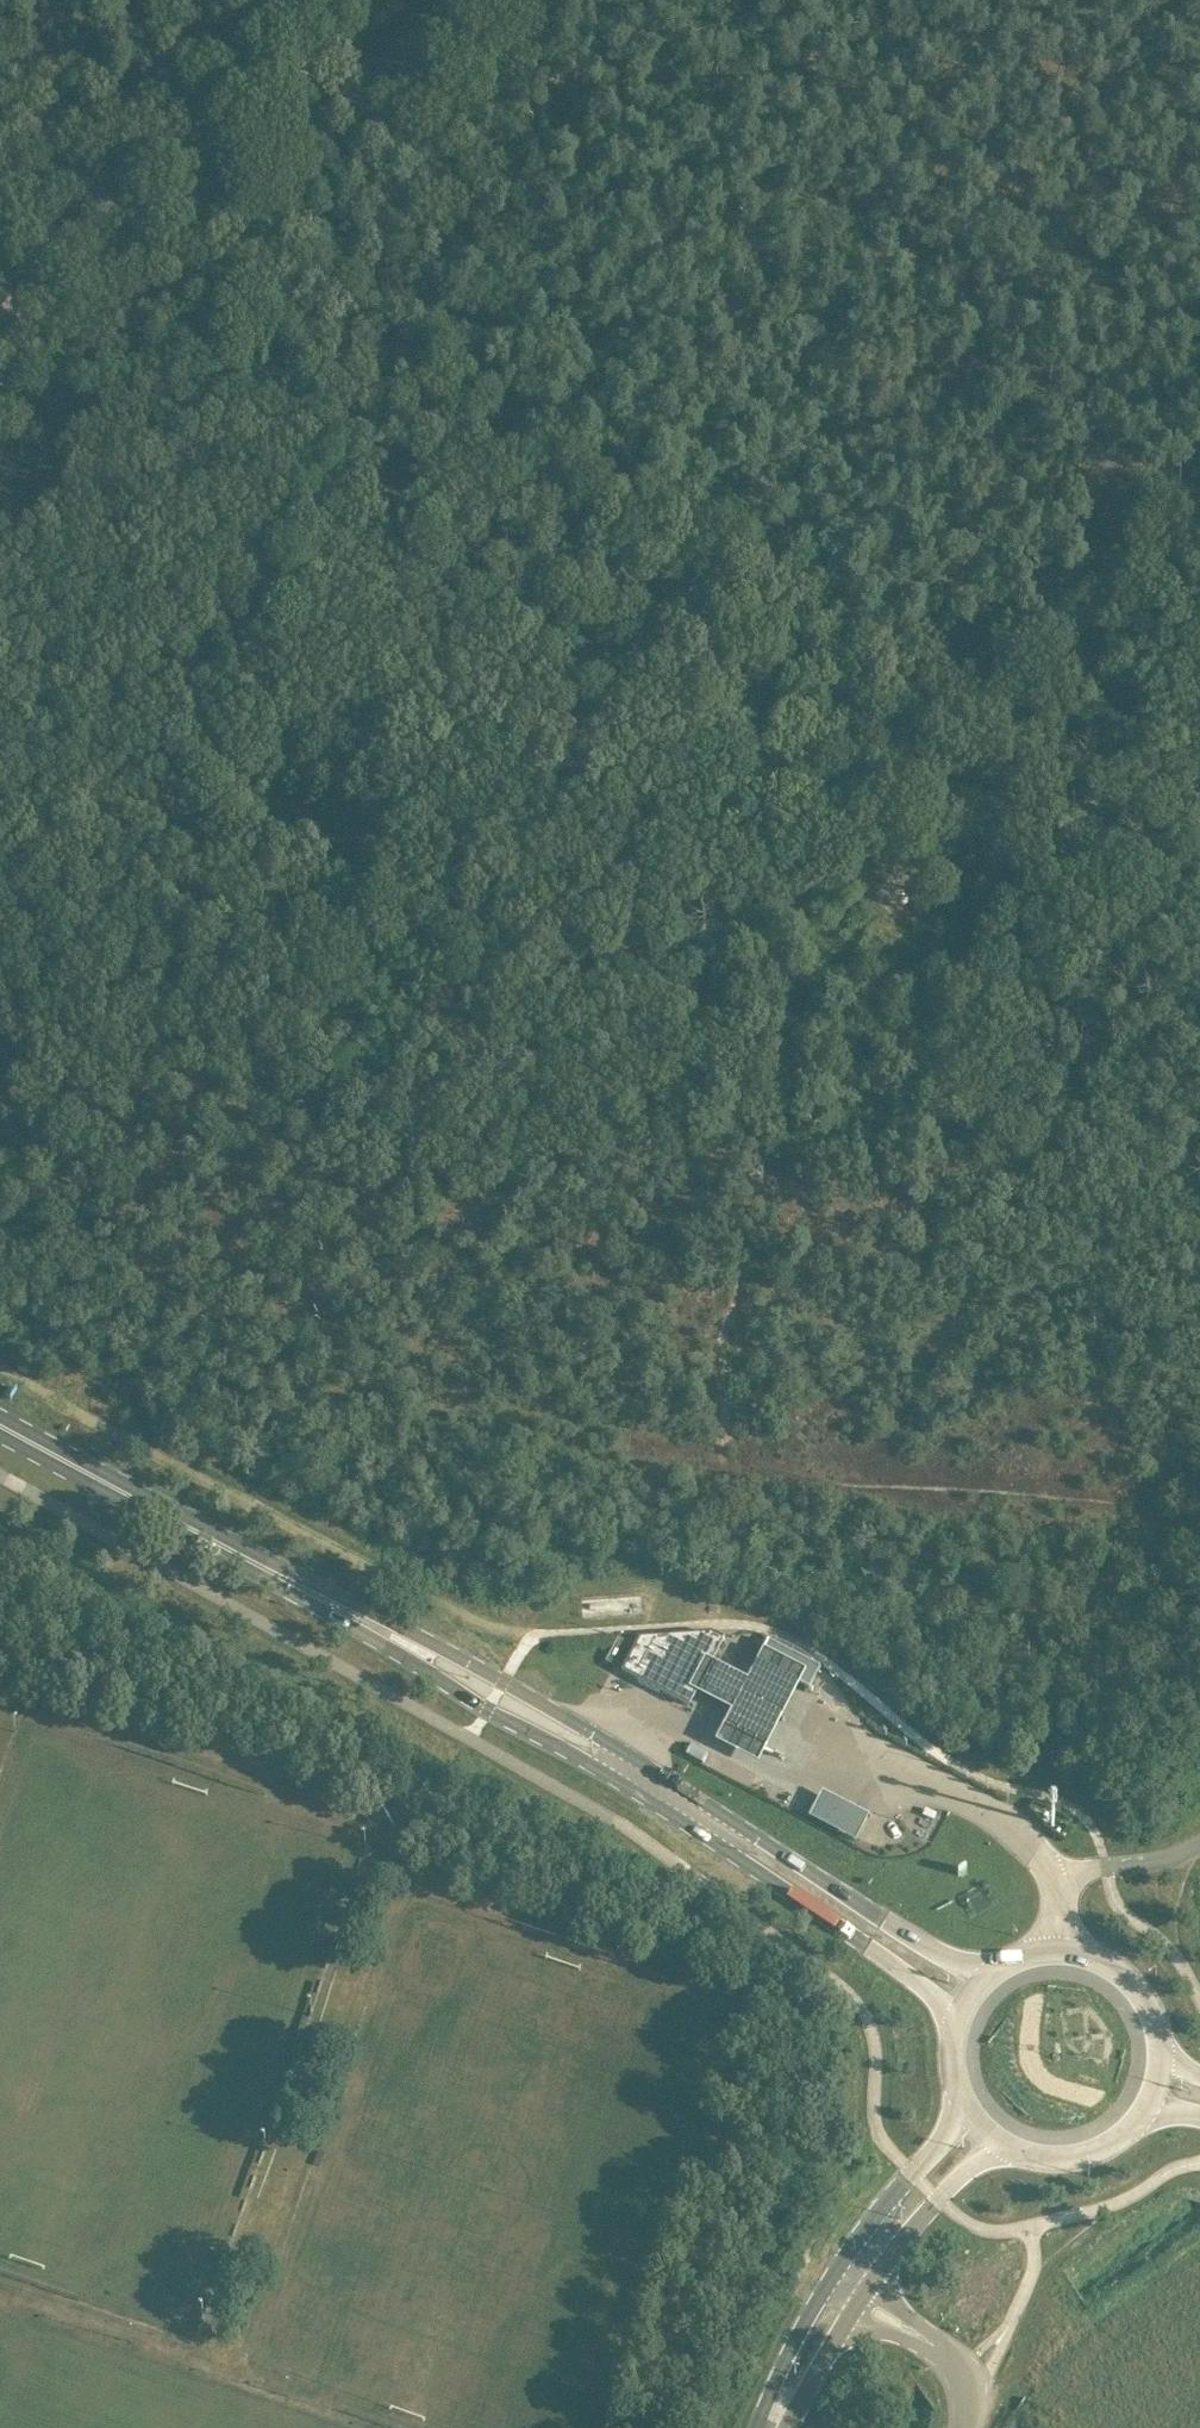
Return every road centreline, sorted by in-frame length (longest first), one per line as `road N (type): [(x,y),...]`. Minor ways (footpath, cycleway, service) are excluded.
road 1 (primary): [(371,1624),(465,1695),(904,1971),(958,2022)]
road 2 (primary): [(985,1979),(504,1681),(371,1624)]
road 3 (secondary): [(0,189),(83,190),(245,156),(355,97),(463,0)]
road 4 (primary): [(371,1624),(0,1424)]
road 5 (primary): [(967,2109),(827,2279)]
road 6 (unclassified): [(1058,1951),(1061,1880),(1163,1863),(1199,1846)]
road 7 (primary): [(873,2290),(940,2204),(1001,2144)]
road 8 (track): [(0,256),(25,268),(87,275),(165,253)]
road 9 (primary): [(1001,2144),(1040,2158),(1082,2156),(1119,2139),(1147,2108)]
road 10 (primary): [(1161,2058),(1143,1996),(1091,1957),(1058,1951)]
road 11 (primary): [(827,2279),(774,2376),(769,2427)]
road 12 (primary): [(774,2427),(812,2391),(853,2321)]

